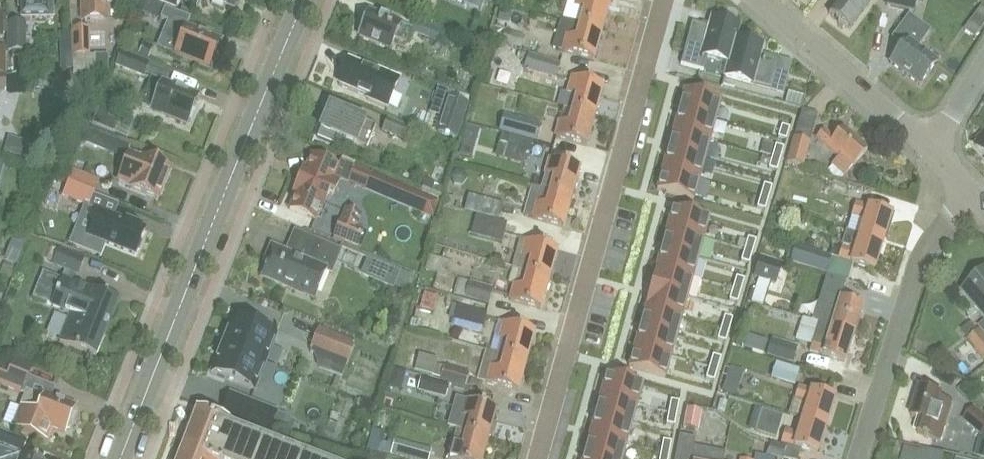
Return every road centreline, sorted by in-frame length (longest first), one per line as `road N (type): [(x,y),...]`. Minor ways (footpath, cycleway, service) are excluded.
road 1 (tertiary): [(120,458),(303,0)]
road 2 (residential): [(539,458),(666,0)]
road 3 (residential): [(859,458),(921,252),(976,198)]
road 4 (residential): [(931,149),(759,0)]

